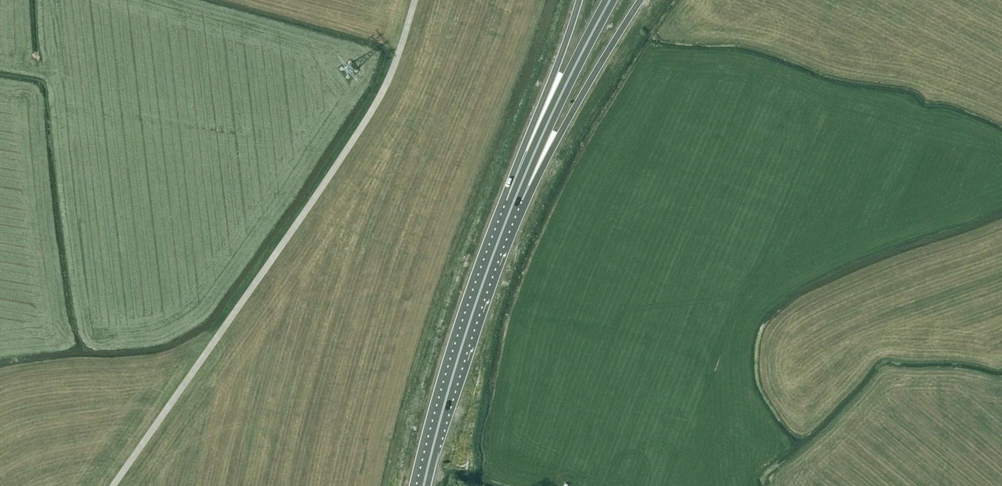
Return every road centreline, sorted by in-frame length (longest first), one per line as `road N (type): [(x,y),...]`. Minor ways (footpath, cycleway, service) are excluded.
road 1 (track): [(417,0),(373,113),(114,485)]
road 2 (trunk): [(423,485),(467,329),(517,196)]
road 3 (trunk): [(517,196),(539,172),(641,0)]
road 4 (trunk): [(610,0),(517,196)]
road 5 (trunk): [(580,0),(518,166),(517,196)]

